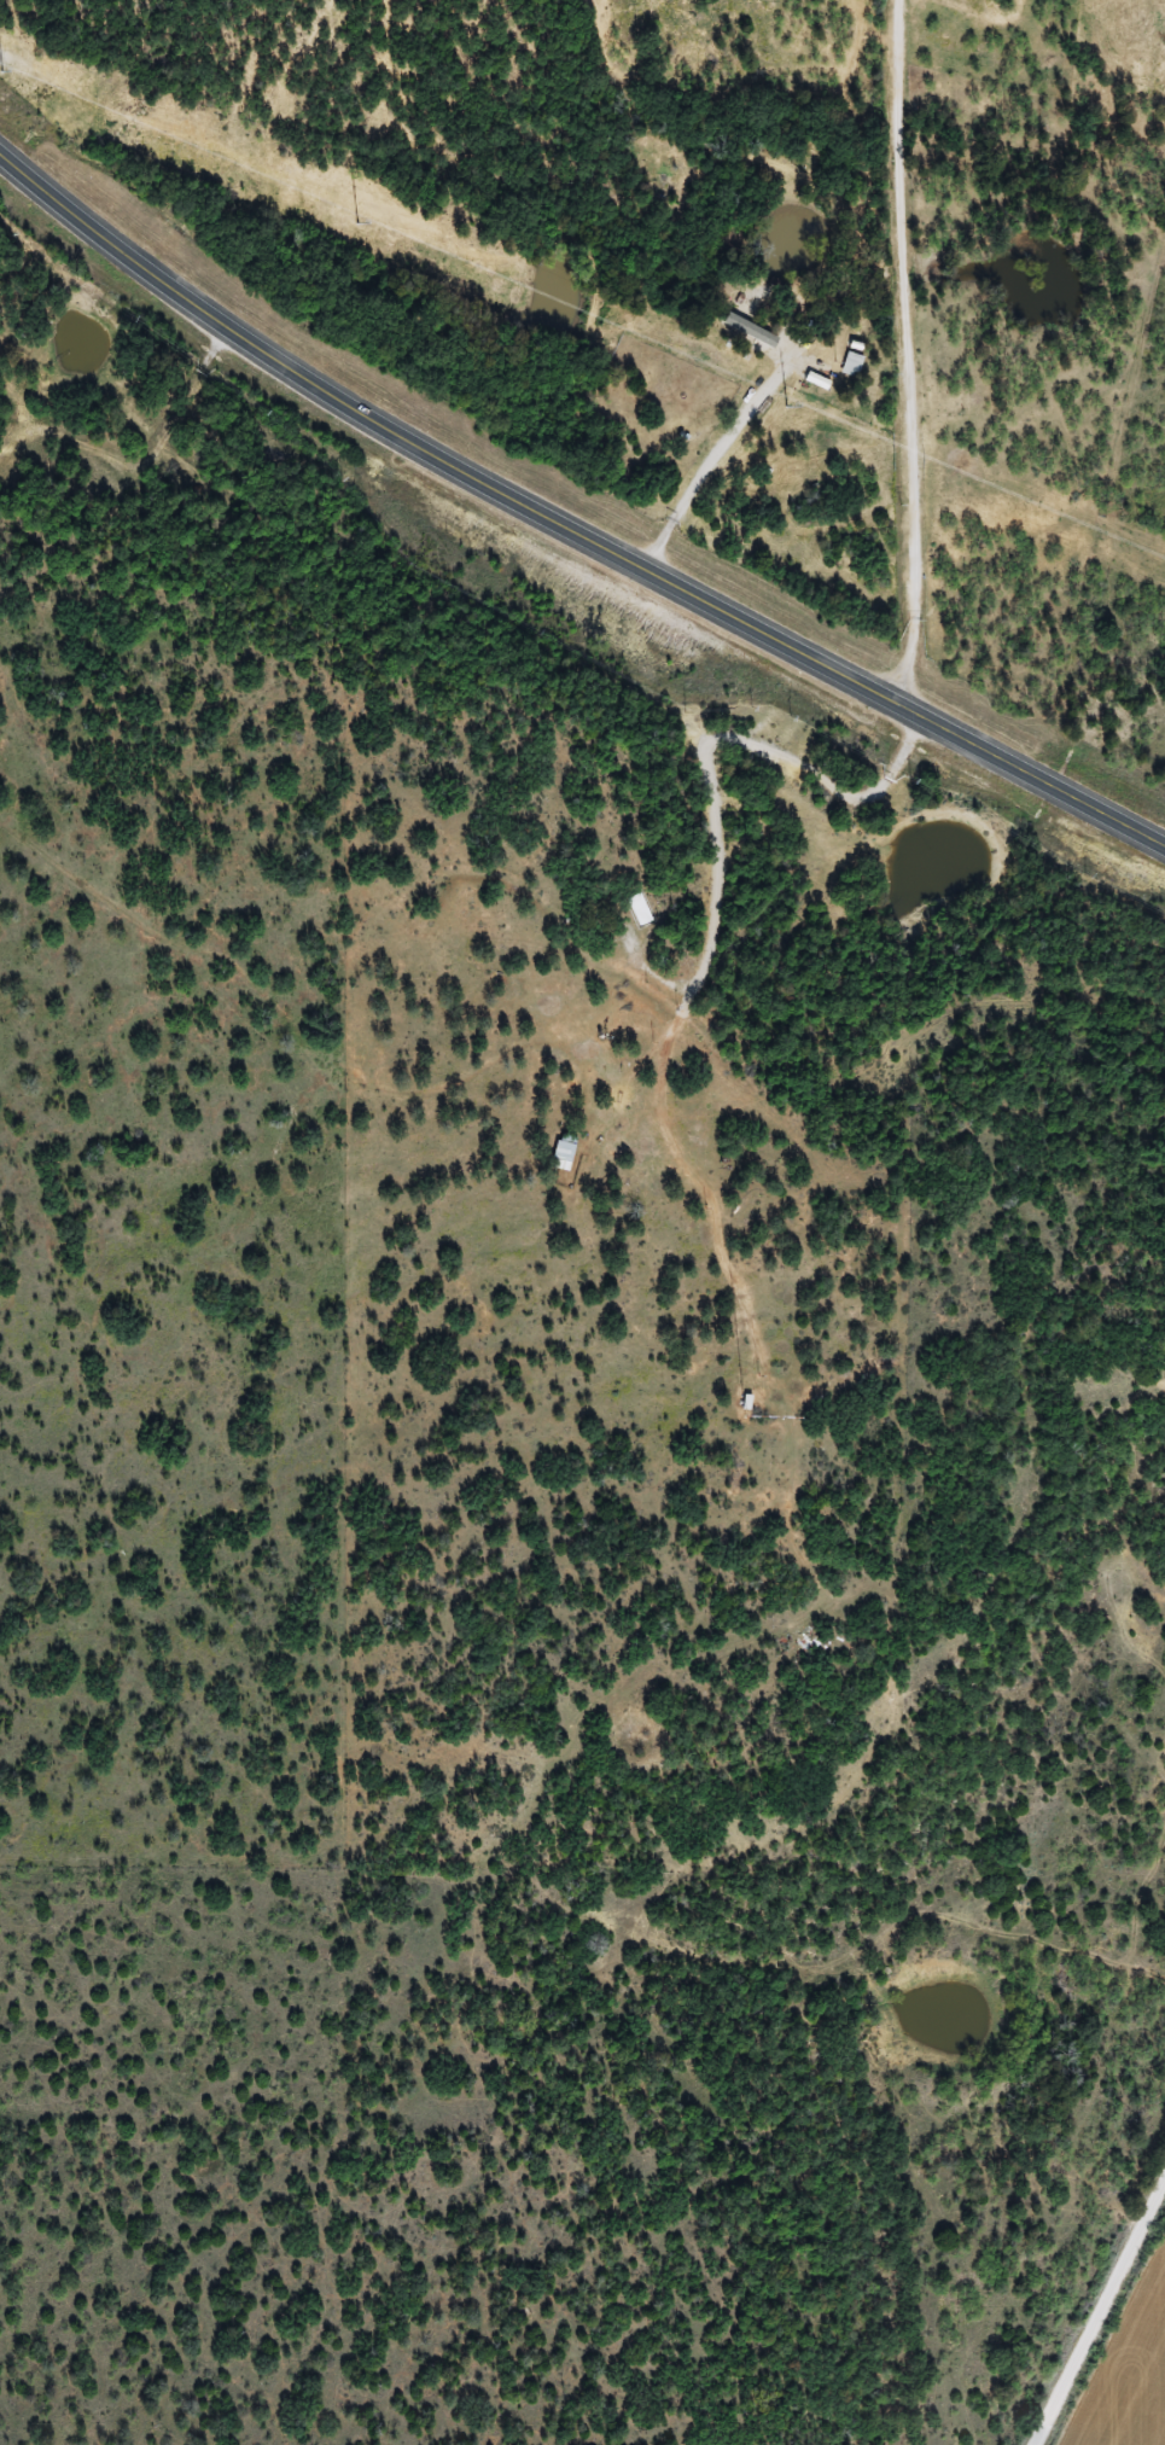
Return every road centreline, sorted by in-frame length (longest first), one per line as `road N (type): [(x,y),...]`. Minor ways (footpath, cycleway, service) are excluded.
road 1 (secondary): [(0,161),(191,308),(357,415),(1164,846)]
road 2 (residential): [(1036,2444),(1164,2194)]

